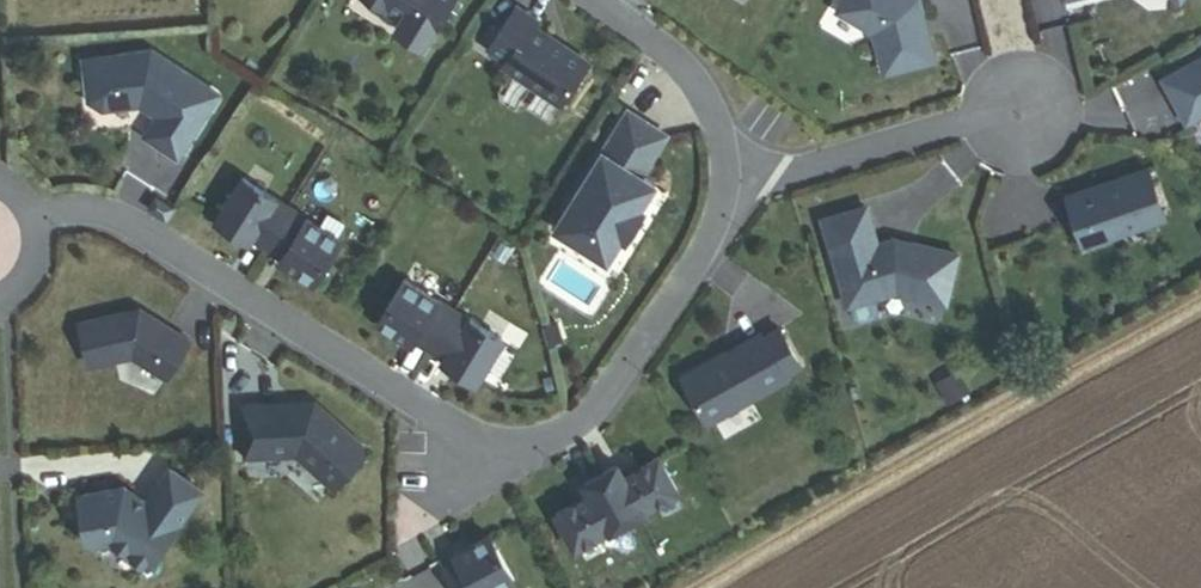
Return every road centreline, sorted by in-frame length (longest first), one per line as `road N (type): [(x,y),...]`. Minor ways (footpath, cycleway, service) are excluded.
road 1 (residential): [(41,224),(88,210),(128,222),(486,452),(547,448),(584,425),(757,184)]
road 2 (residential): [(757,184),(1026,110)]
road 3 (residential): [(600,0),(701,78),(744,138),(757,184)]

